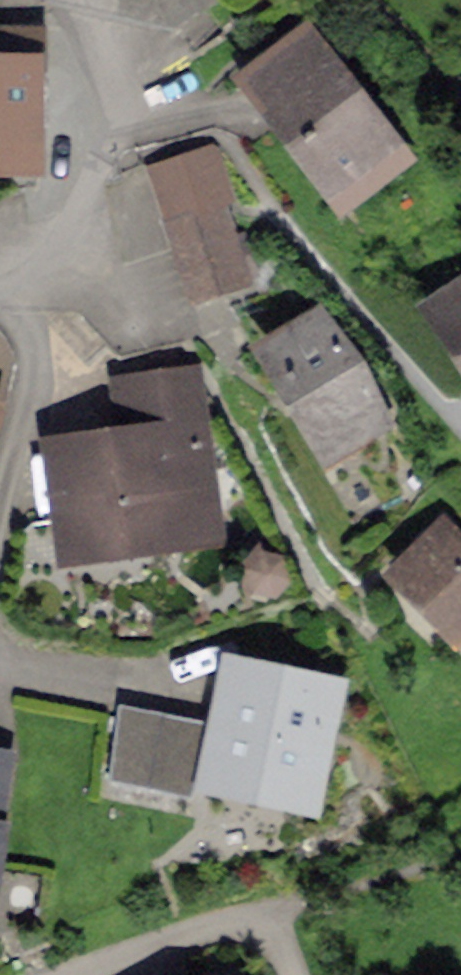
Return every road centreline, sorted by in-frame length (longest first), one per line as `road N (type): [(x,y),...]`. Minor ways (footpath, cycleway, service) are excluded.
road 1 (residential): [(0,270),(79,231),(112,144),(107,61),(79,0)]

